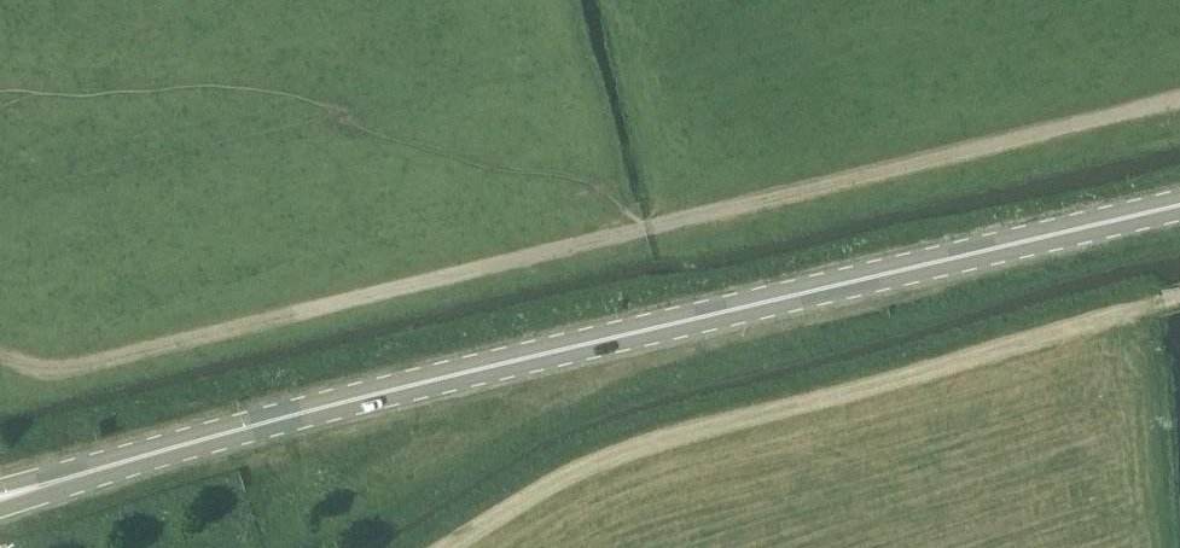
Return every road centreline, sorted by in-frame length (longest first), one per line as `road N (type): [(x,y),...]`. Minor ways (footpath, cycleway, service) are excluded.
road 1 (track): [(1179,93),(1031,135),(12,372),(0,368)]
road 2 (secondary): [(44,487),(389,393),(1179,204)]

